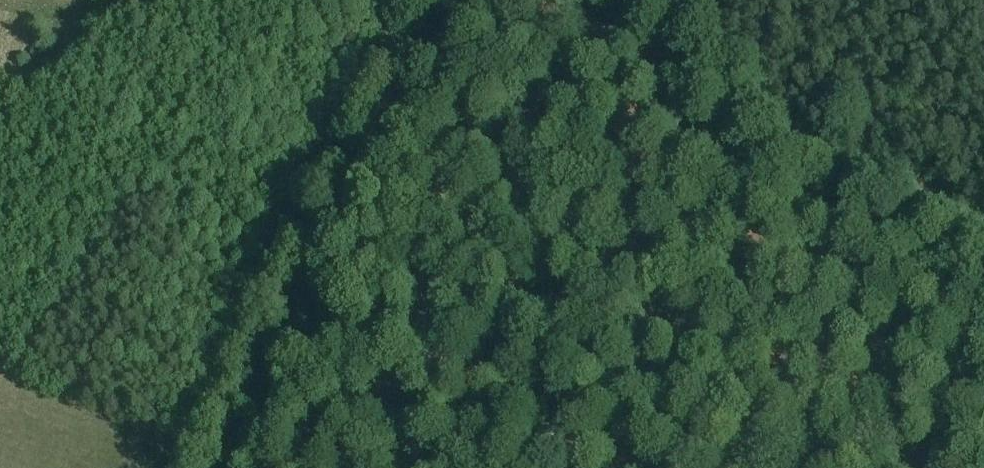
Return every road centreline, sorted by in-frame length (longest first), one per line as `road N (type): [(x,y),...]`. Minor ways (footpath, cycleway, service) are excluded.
road 1 (track): [(438,0),(217,467)]
road 2 (track): [(648,68),(456,467)]
road 3 (track): [(648,68),(983,262)]
road 4 (track): [(535,0),(648,68)]

